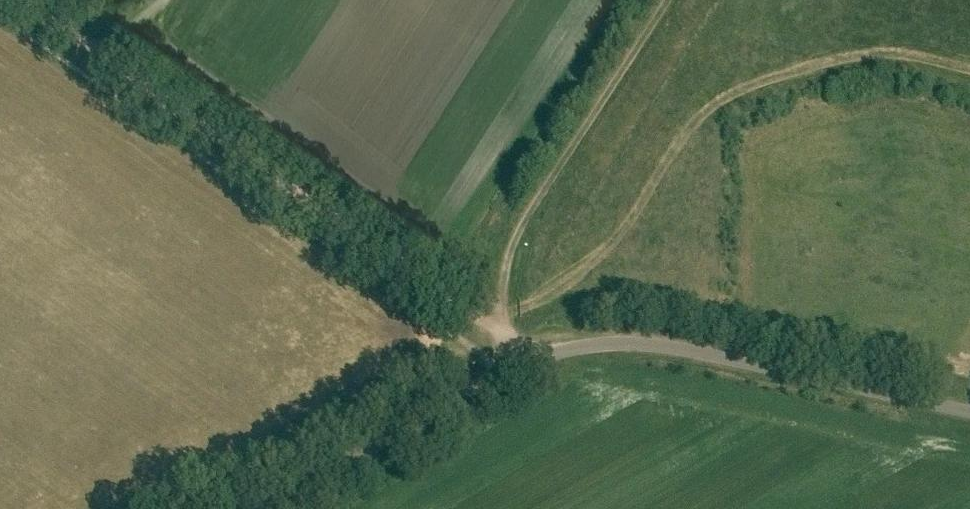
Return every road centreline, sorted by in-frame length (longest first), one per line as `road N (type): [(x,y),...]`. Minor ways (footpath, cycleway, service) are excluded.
road 1 (track): [(501,342),(23,0)]
road 2 (unclassified): [(969,414),(645,348),(519,356)]
road 3 (track): [(667,0),(514,243),(501,342)]
road 4 (unclassified): [(254,508),(519,356)]

